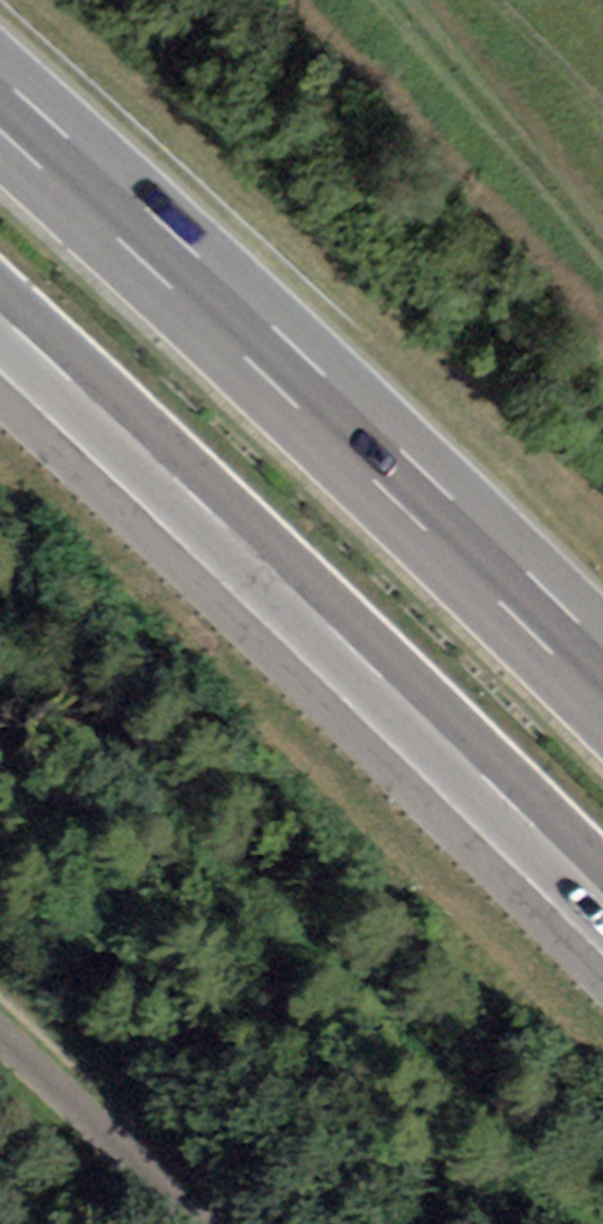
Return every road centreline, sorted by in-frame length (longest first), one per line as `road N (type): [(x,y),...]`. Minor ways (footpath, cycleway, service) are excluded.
road 1 (motorway): [(0,318),(356,652),(602,900)]
road 2 (motorway): [(602,675),(0,103)]
road 3 (track): [(602,237),(405,0)]
road 4 (unclassified): [(0,1046),(197,1223)]

